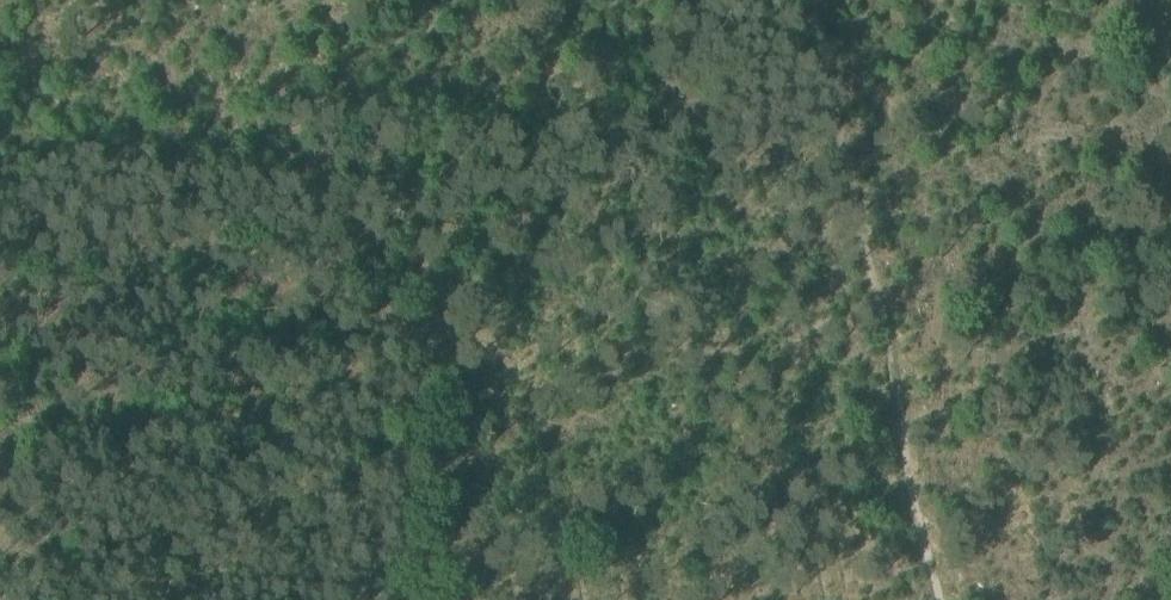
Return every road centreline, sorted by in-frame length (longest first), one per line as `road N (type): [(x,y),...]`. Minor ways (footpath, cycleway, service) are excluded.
road 1 (track): [(933,599),(796,0)]

